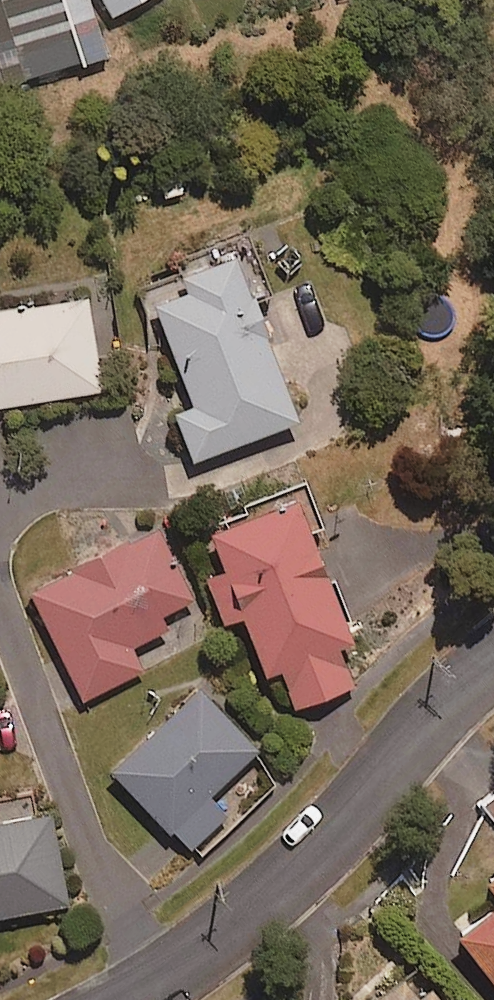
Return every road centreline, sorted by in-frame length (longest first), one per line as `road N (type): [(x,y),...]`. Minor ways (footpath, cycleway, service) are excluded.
road 1 (residential): [(127,999),(252,912),(319,850),(493,662)]

